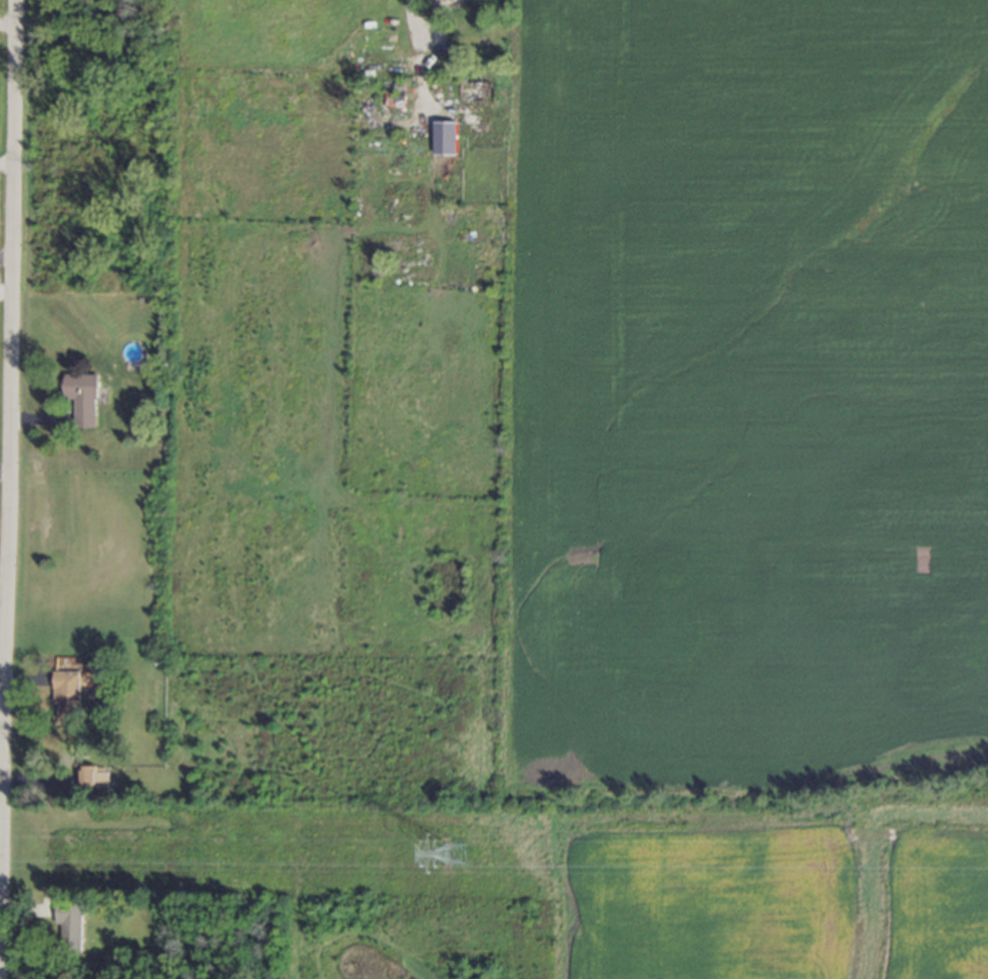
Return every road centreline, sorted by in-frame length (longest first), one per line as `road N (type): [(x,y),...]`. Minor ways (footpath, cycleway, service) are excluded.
road 1 (residential): [(14,0),(0,978)]

